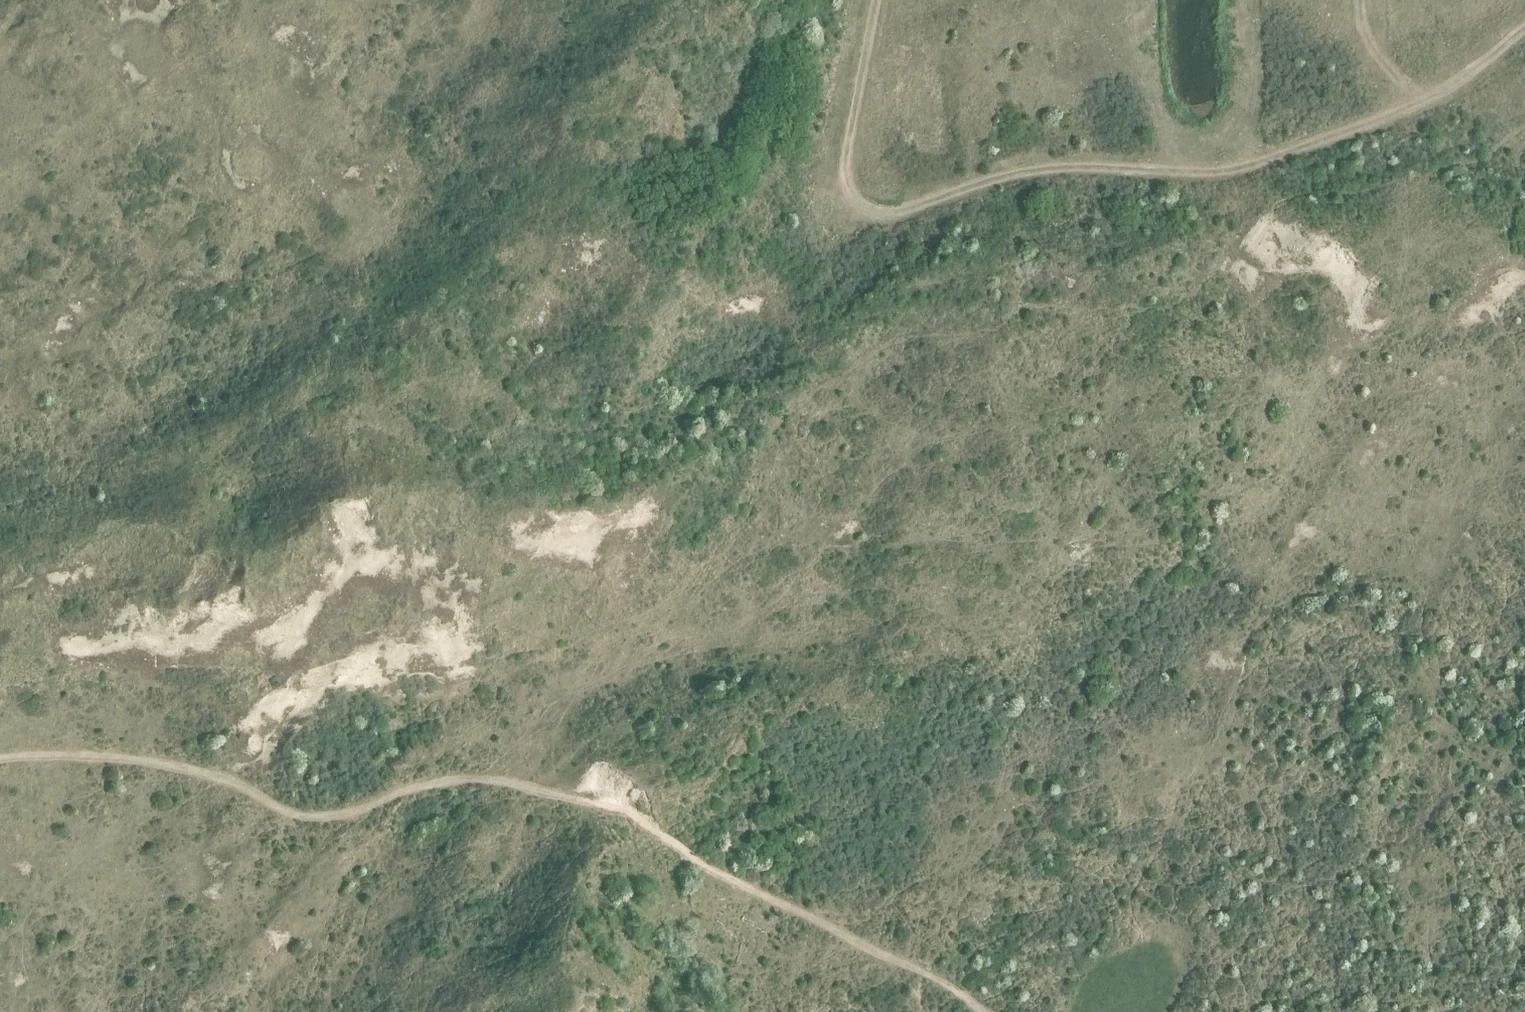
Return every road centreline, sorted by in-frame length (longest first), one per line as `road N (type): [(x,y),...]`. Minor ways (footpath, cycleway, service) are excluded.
road 1 (track): [(875,0),(845,168),(858,197),(884,213),(1023,174),(1235,170),(1435,95),(1524,27)]
road 2 (track): [(1417,102),(1366,43),(1360,0)]

